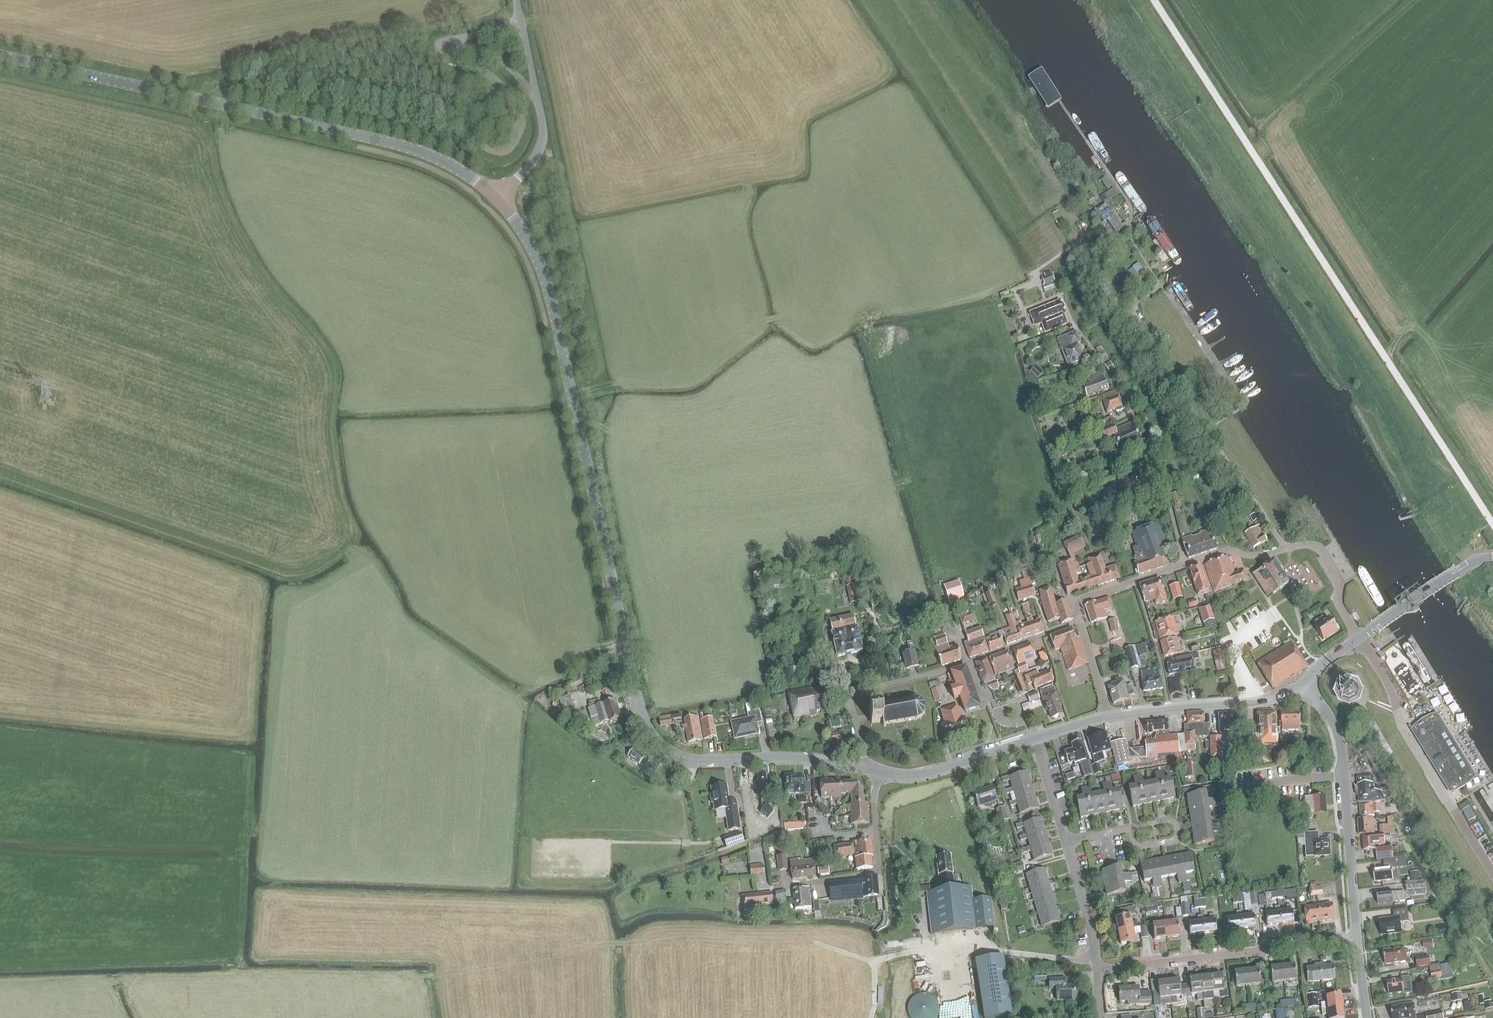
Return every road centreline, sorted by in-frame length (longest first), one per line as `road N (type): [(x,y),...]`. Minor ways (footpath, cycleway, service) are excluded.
road 1 (tertiary): [(868,769),(792,758),(694,760),(676,755),(646,727),(549,295),(498,198)]
road 2 (unclassified): [(1492,523),(1154,0)]
road 3 (tertiary): [(498,198),(409,148),(0,56)]
road 4 (residential): [(1080,622),(1080,599),(1225,550),(1254,555),(1306,545),(1319,547),(1339,581),(1338,604),(1360,637)]
road 5 (residential): [(1080,622),(849,694),(868,769)]
road 6 (unclassified): [(1355,940),(1341,750),(1307,686)]
road 7 (residential): [(1096,970),(1355,940)]
road 8 (unclassified): [(498,198),(541,143),(516,0)]
road 9 (residential): [(773,887),(878,873),(874,800),(881,773)]
road 10 (tertiary): [(1108,715),(1257,702),(1307,686)]
road 11 (tertiary): [(881,773),(917,776),(1035,739)]
road 12 (tertiary): [(1360,637),(1476,558),(1492,555)]
road 13 (residential): [(1096,970),(1065,840)]

